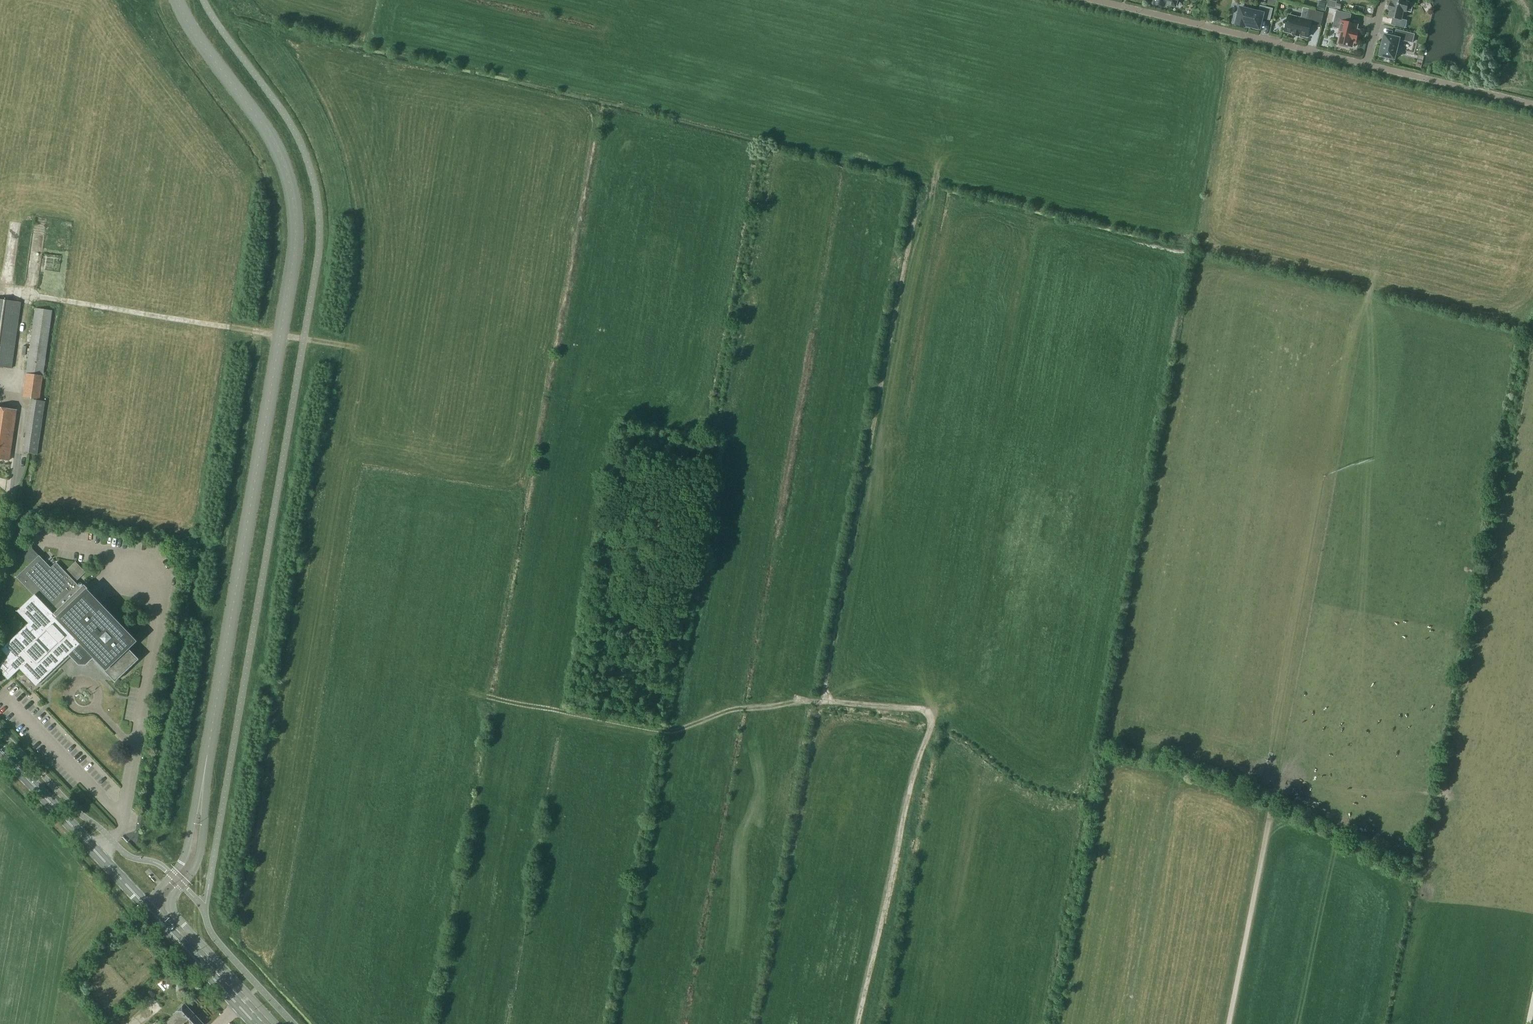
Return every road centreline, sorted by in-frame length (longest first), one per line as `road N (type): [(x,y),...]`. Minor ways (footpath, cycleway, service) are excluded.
road 1 (primary): [(254,1023),(0,752)]
road 2 (residential): [(1365,65),(1093,0)]

